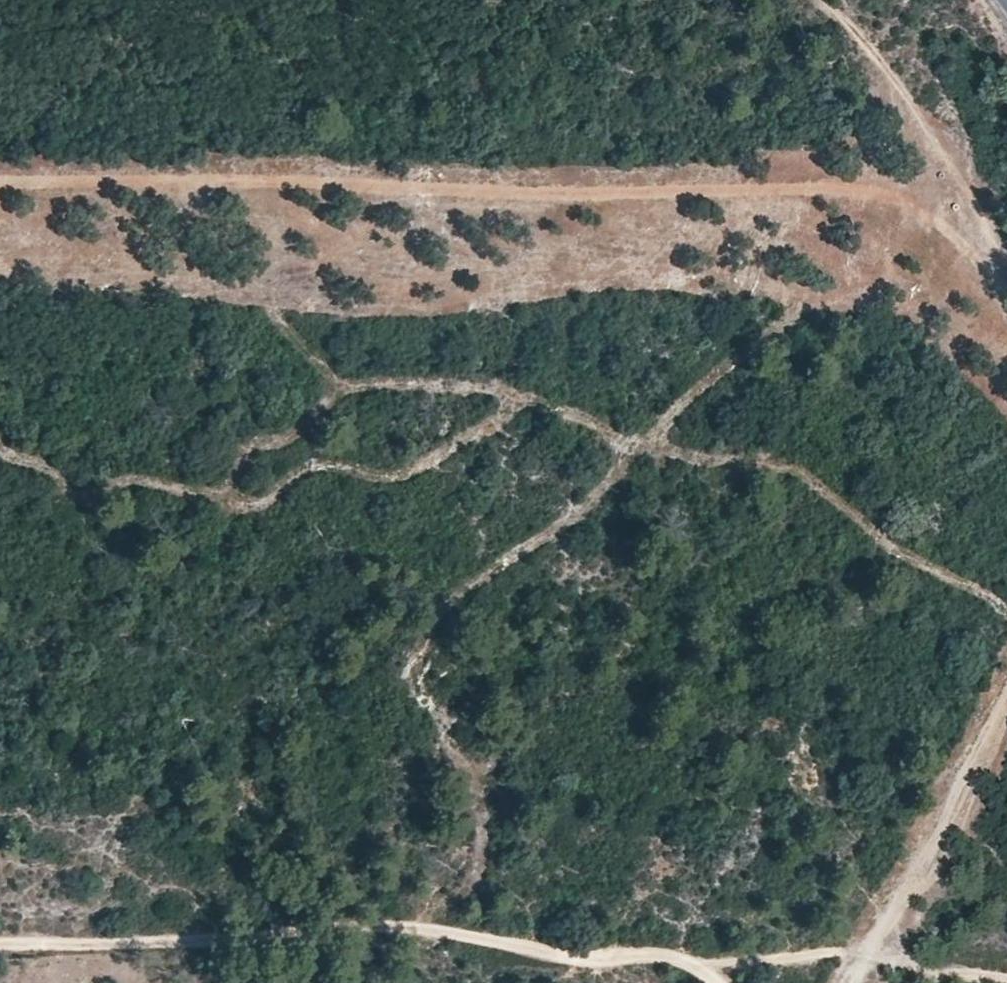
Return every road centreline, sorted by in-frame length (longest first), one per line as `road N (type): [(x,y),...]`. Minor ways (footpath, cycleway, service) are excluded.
road 1 (track): [(0,182),(569,194),(843,189),(900,199),(959,234),(1006,288)]
road 2 (track): [(1006,706),(920,877),(850,982)]

